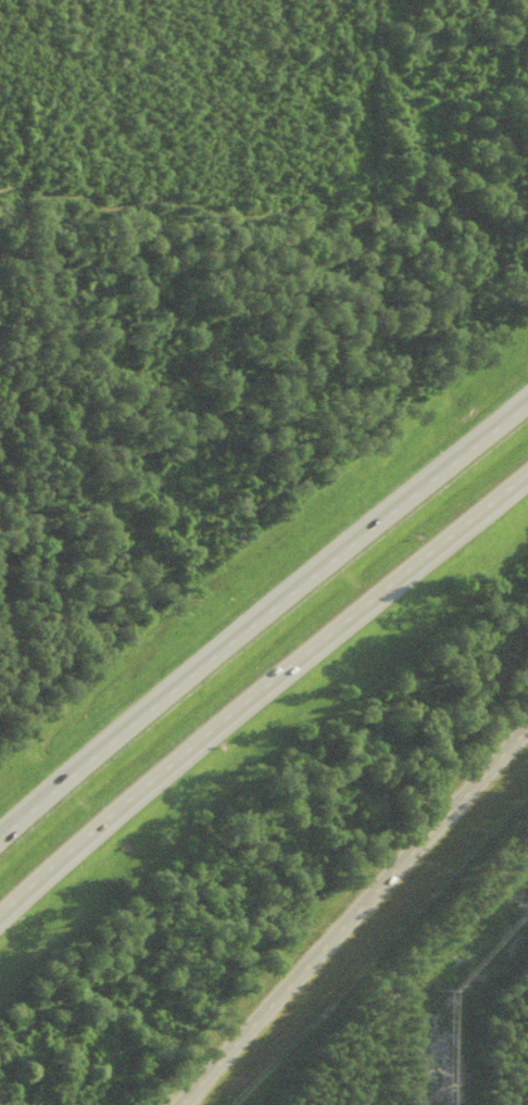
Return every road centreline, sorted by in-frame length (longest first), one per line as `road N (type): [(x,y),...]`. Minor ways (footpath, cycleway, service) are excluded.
road 1 (motorway): [(0,919),(126,802),(527,472)]
road 2 (motorway): [(527,402),(124,731),(0,844)]
road 3 (primary): [(527,722),(174,1104)]

